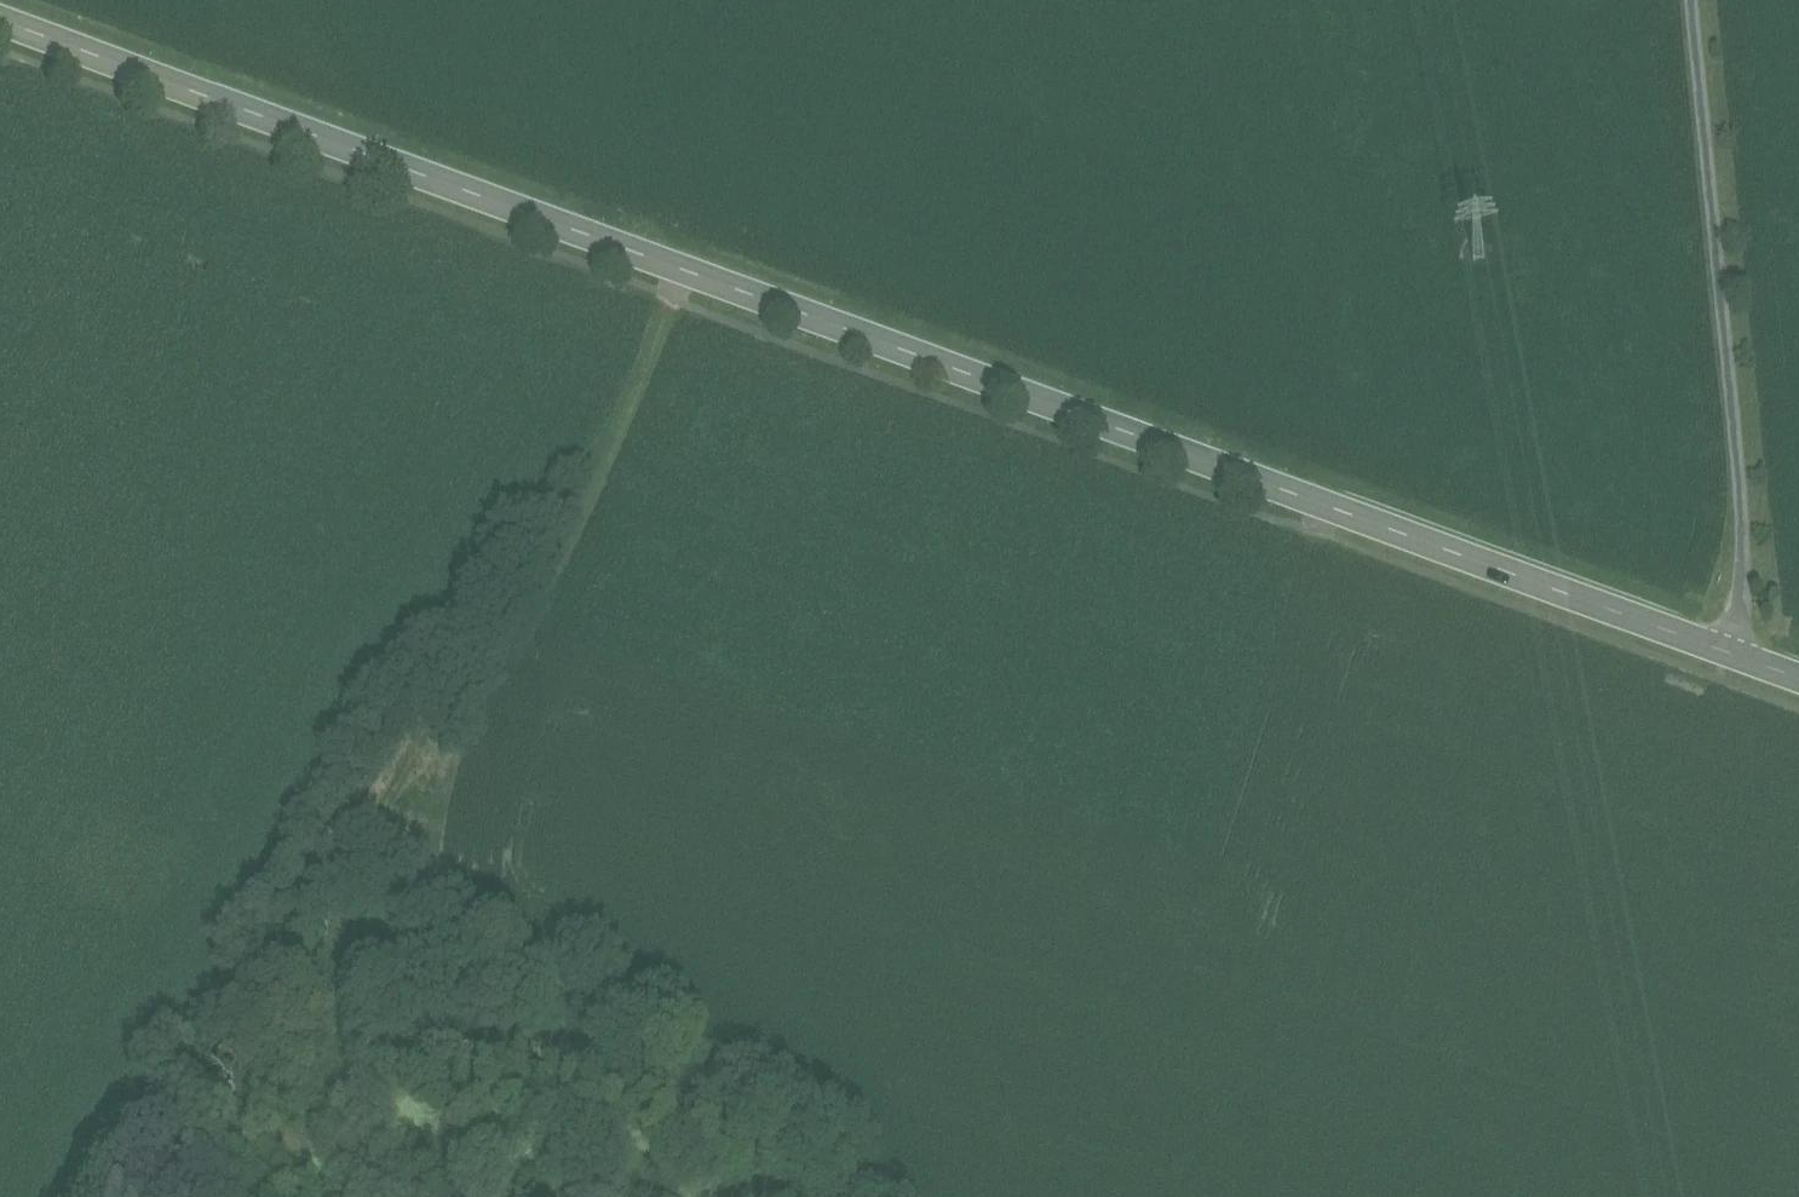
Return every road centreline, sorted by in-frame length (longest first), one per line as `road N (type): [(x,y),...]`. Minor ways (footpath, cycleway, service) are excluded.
road 1 (tertiary): [(0,14),(1798,666)]

